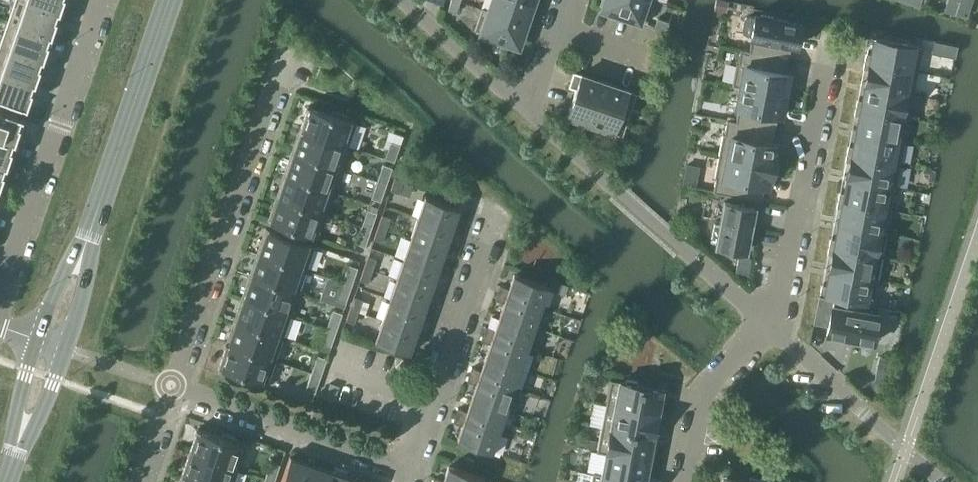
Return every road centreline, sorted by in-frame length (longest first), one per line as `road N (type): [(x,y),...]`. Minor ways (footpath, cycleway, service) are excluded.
road 1 (secondary): [(66,354),(179,0)]
road 2 (secondary): [(165,0),(38,345)]
road 3 (residential): [(176,392),(292,48)]
road 4 (residential): [(0,310),(104,0)]
road 5 (residential): [(772,327),(531,113)]
road 6 (residential): [(772,327),(785,299),(833,33)]
road 7 (residential): [(404,472),(491,210)]
road 8 (residential): [(176,392),(404,472)]
road 9 (residential): [(941,481),(772,327)]
road 10 (residential): [(772,327),(716,380),(693,423),(683,481)]
road 11 (residential): [(402,0),(531,113)]
road 12 (secondary): [(12,465),(66,354)]
road 13 (secondary): [(38,345),(12,465)]

